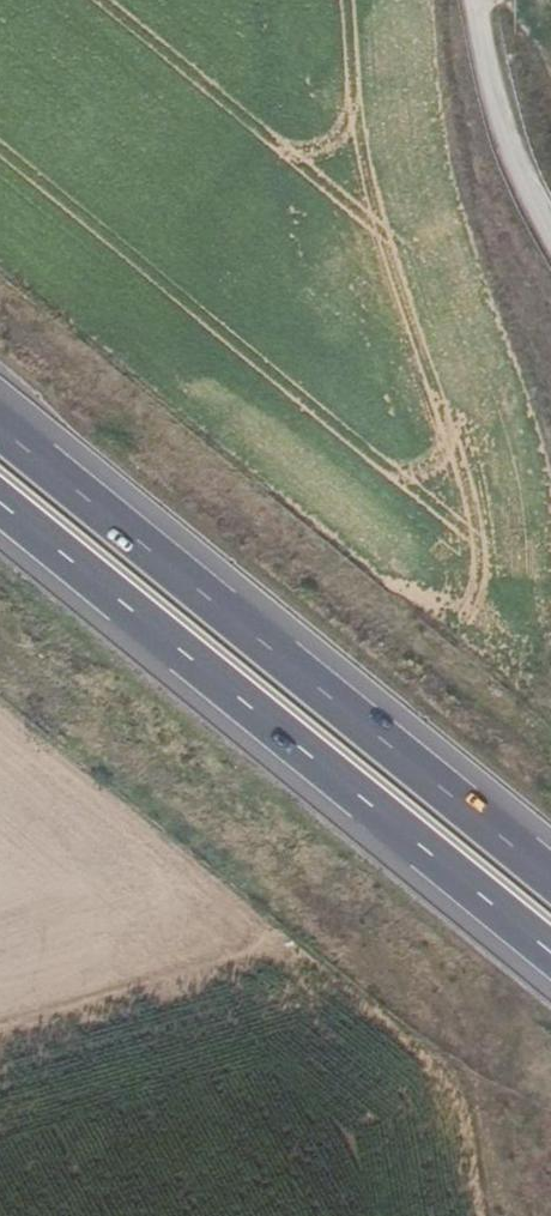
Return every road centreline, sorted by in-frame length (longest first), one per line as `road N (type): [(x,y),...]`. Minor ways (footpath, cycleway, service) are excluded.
road 1 (motorway): [(0,503),(550,953)]
road 2 (motorway): [(550,878),(0,428)]
road 3 (track): [(464,0),(480,85),(509,159),(550,232)]

